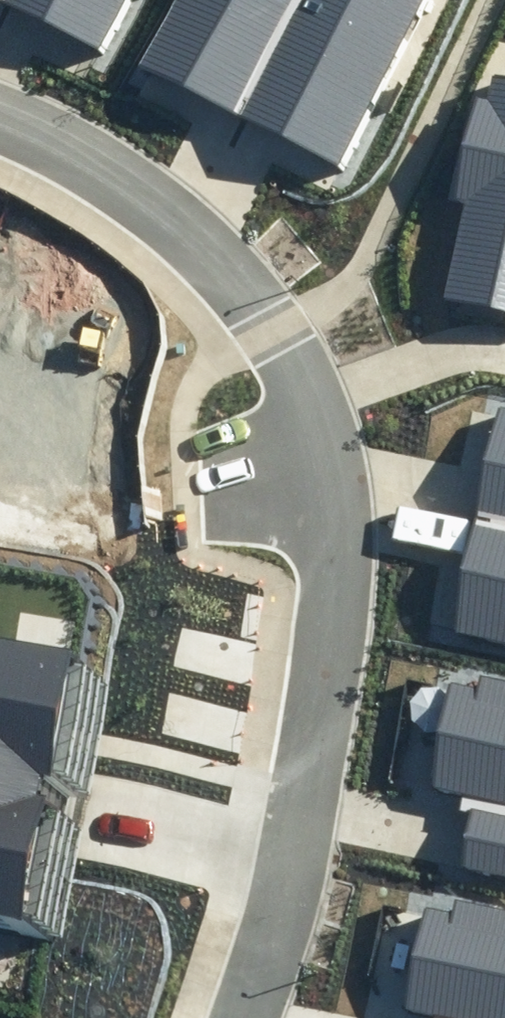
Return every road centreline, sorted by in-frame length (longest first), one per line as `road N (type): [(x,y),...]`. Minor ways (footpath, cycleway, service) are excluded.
road 1 (residential): [(0,117),(53,136),(178,225),(279,332),(317,412),(339,504),(337,600),(286,899),(246,1017)]

